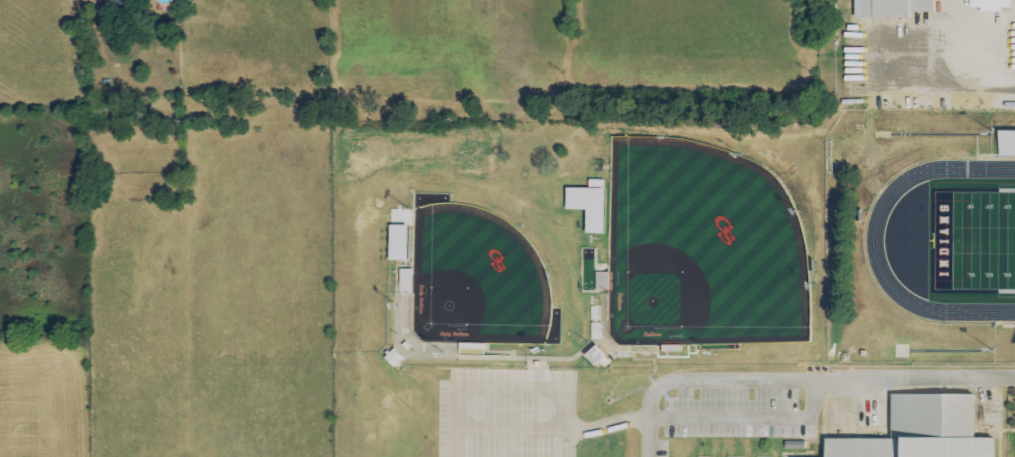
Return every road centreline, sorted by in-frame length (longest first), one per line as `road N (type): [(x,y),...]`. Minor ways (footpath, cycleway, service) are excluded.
road 1 (residential): [(1014,87),(895,88)]

